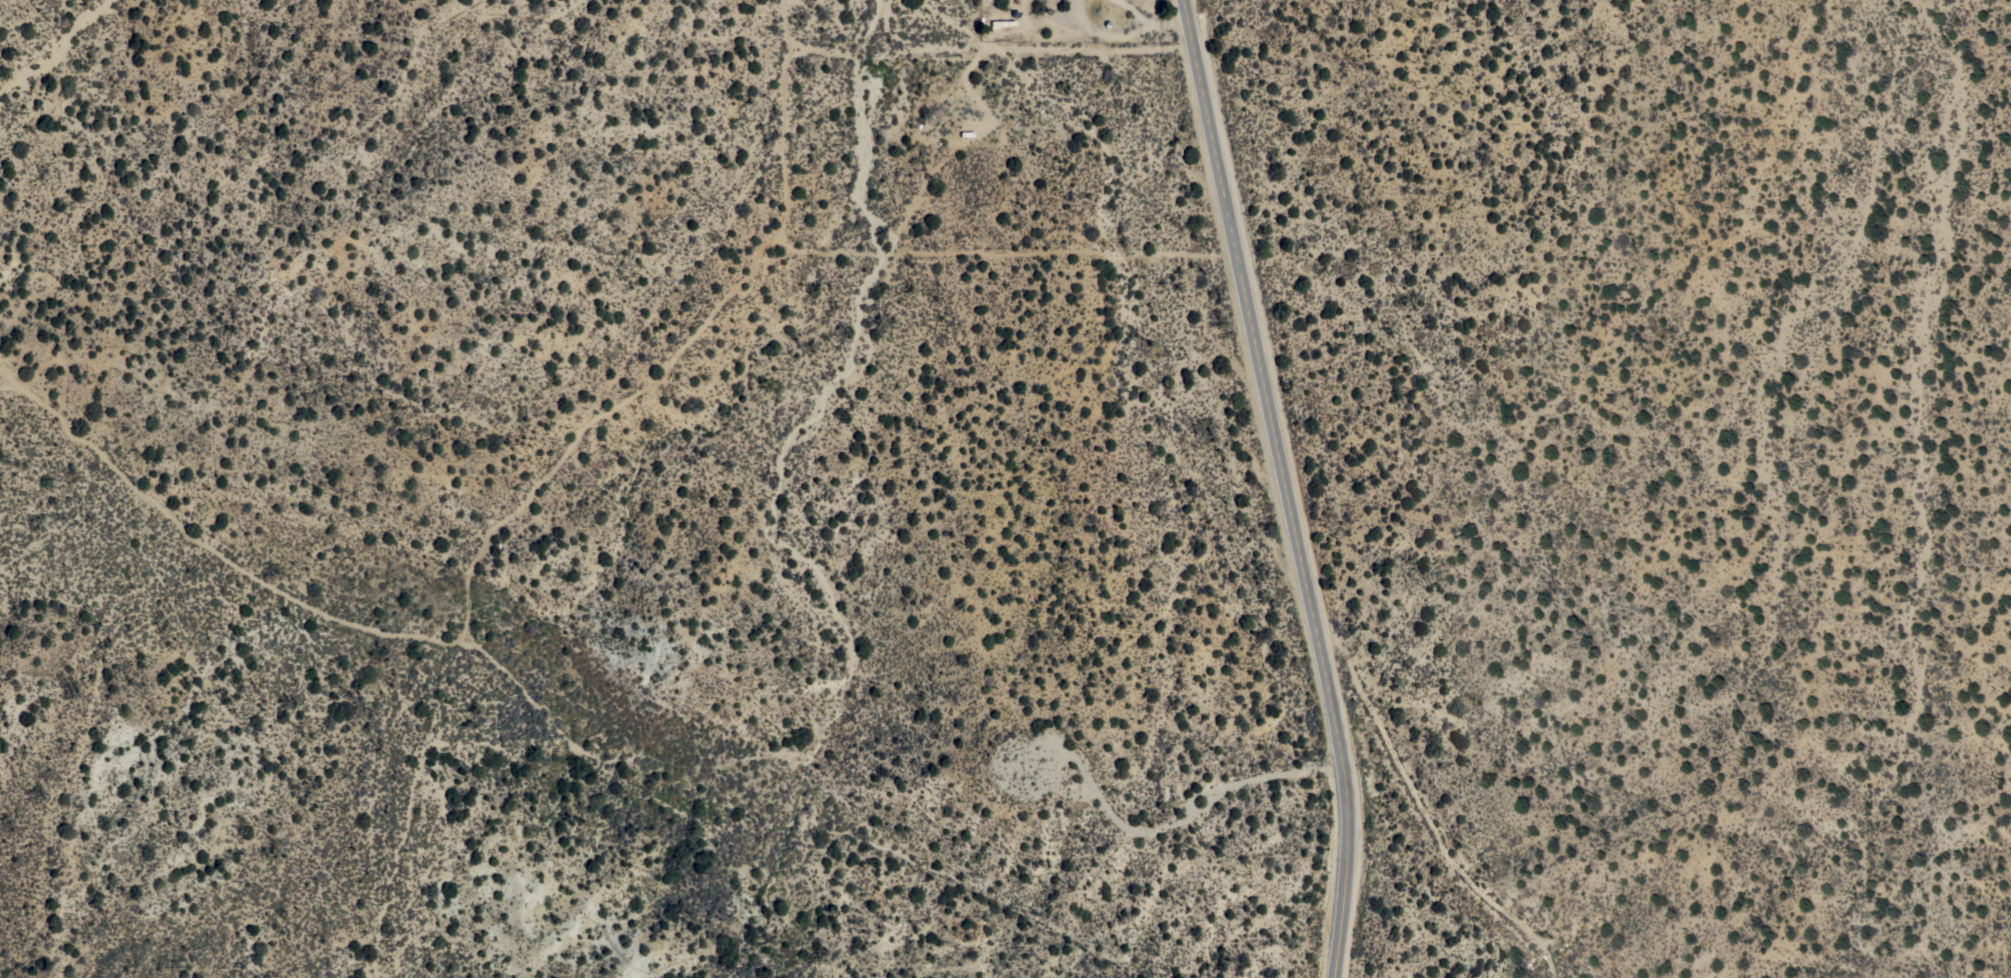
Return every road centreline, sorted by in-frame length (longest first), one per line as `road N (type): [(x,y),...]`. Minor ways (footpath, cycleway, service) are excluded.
road 1 (tertiary): [(1192,0),(1347,723),(1348,944),(1341,977)]
road 2 (residential): [(0,571),(175,977)]

